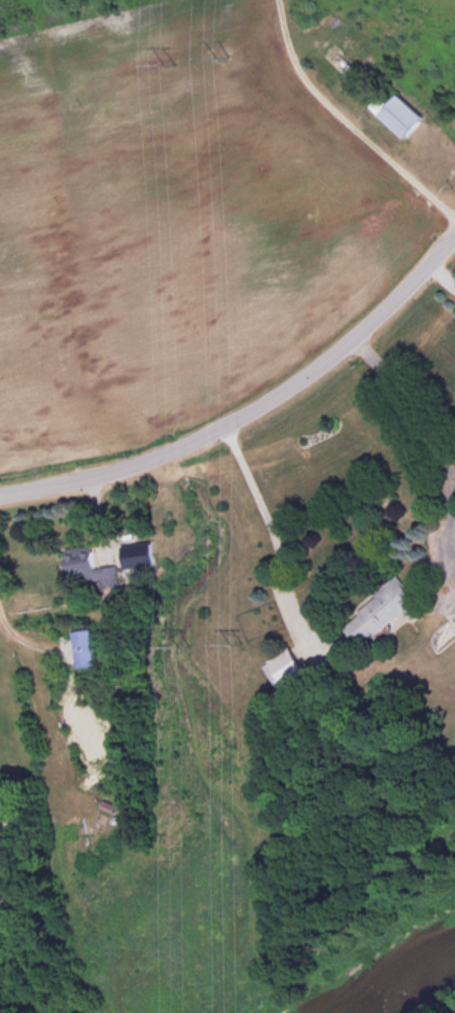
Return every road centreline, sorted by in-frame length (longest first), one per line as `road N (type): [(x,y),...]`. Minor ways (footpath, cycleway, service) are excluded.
road 1 (residential): [(0,503),(138,471),(220,438),(340,360),(454,245)]
road 2 (residential): [(276,0),(294,80),(454,224)]

